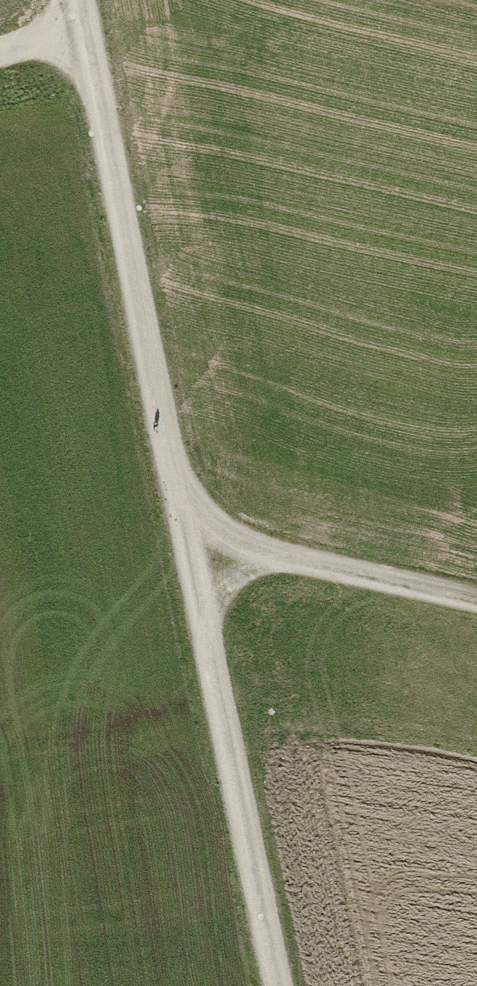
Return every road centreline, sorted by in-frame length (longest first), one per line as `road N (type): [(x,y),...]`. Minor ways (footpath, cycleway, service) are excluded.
road 1 (track): [(78,0),(286,985)]
road 2 (track): [(191,525),(476,596)]

